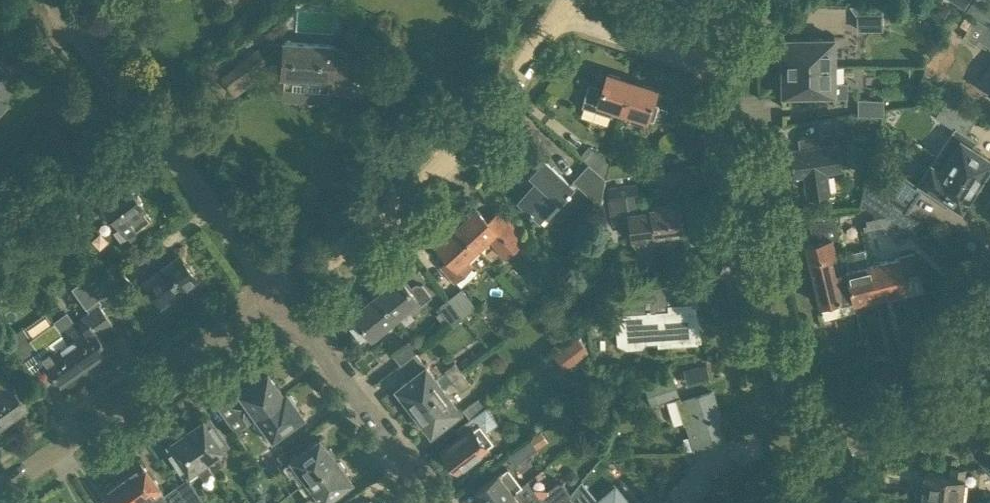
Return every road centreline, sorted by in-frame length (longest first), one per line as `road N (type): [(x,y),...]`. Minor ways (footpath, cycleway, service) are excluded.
road 1 (residential): [(721,77),(728,161),(768,338),(816,489)]
road 2 (residential): [(281,296),(452,158),(563,19)]
road 3 (residential): [(49,0),(281,296)]
road 4 (residential): [(0,494),(281,296)]
road 5 (residential): [(816,489),(937,364),(989,291)]
road 6 (residential): [(432,502),(281,296)]
road 7 (residential): [(721,77),(563,19)]

